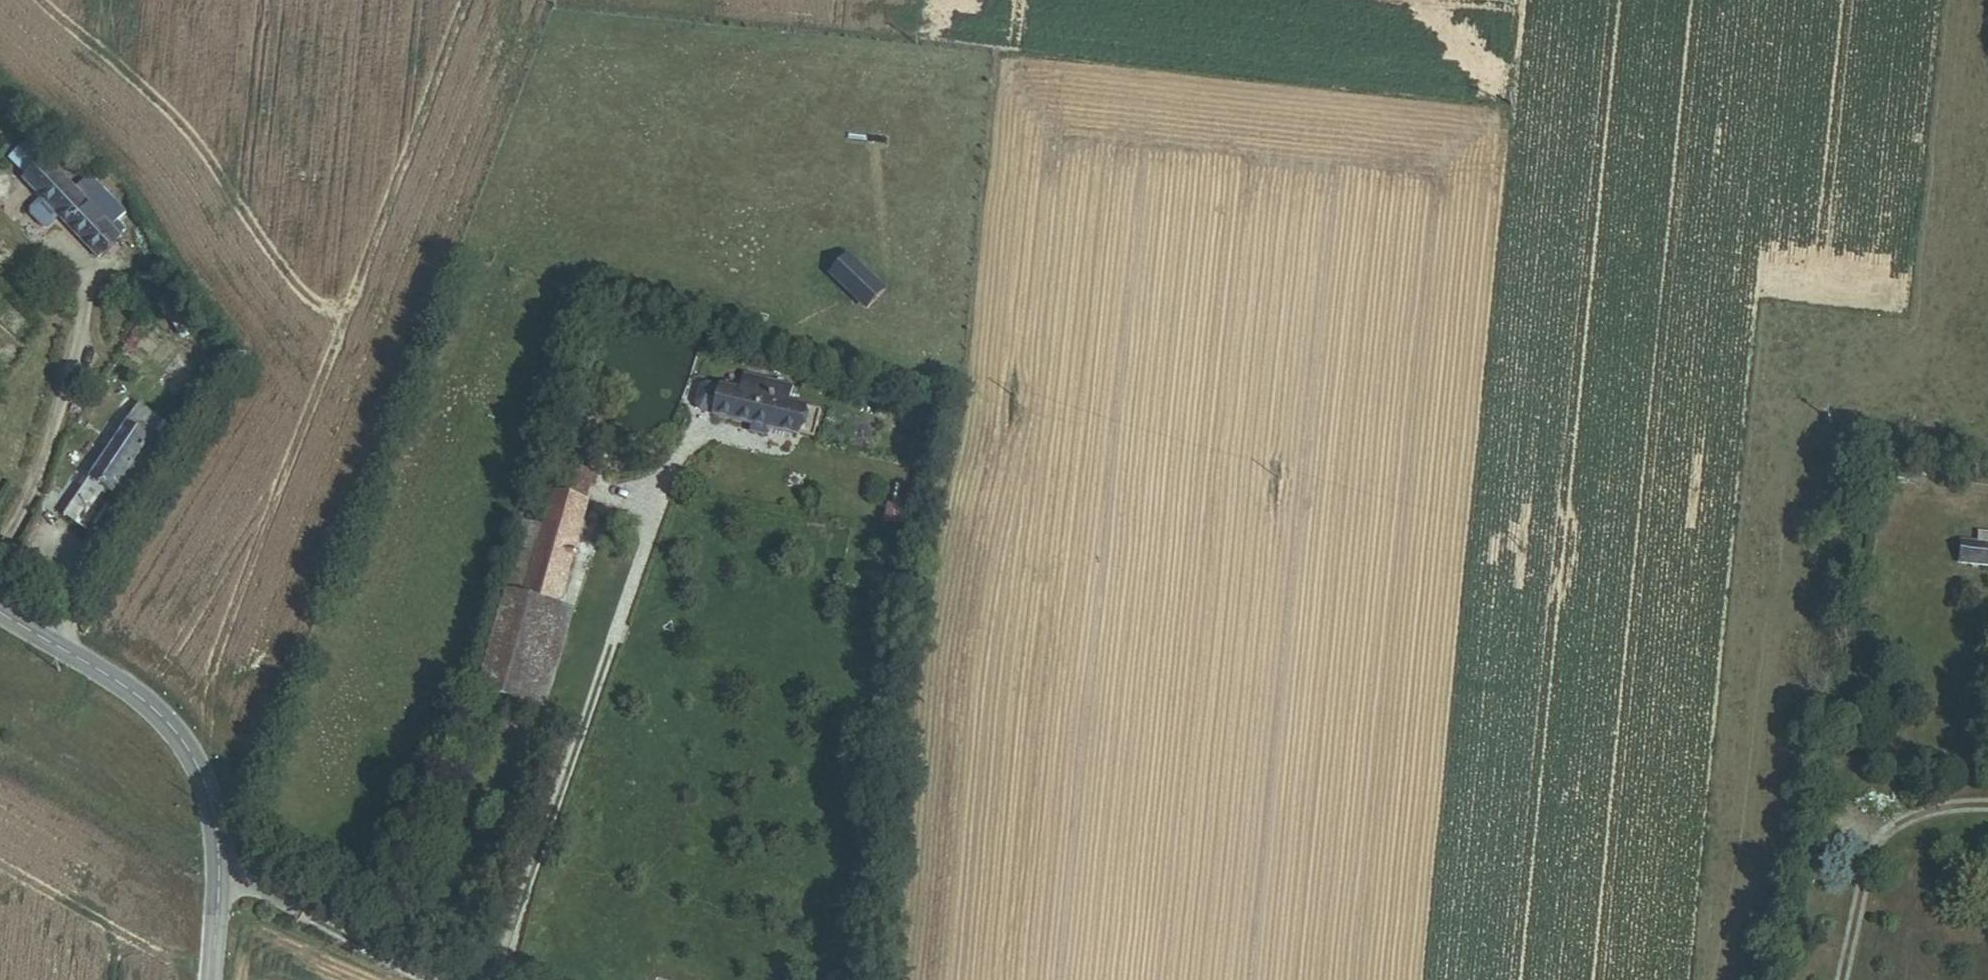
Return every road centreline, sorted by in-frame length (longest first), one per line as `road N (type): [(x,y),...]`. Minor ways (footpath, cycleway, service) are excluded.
road 1 (tertiary): [(0,612),(142,704),(176,733),(203,779),(215,829),(209,979)]

